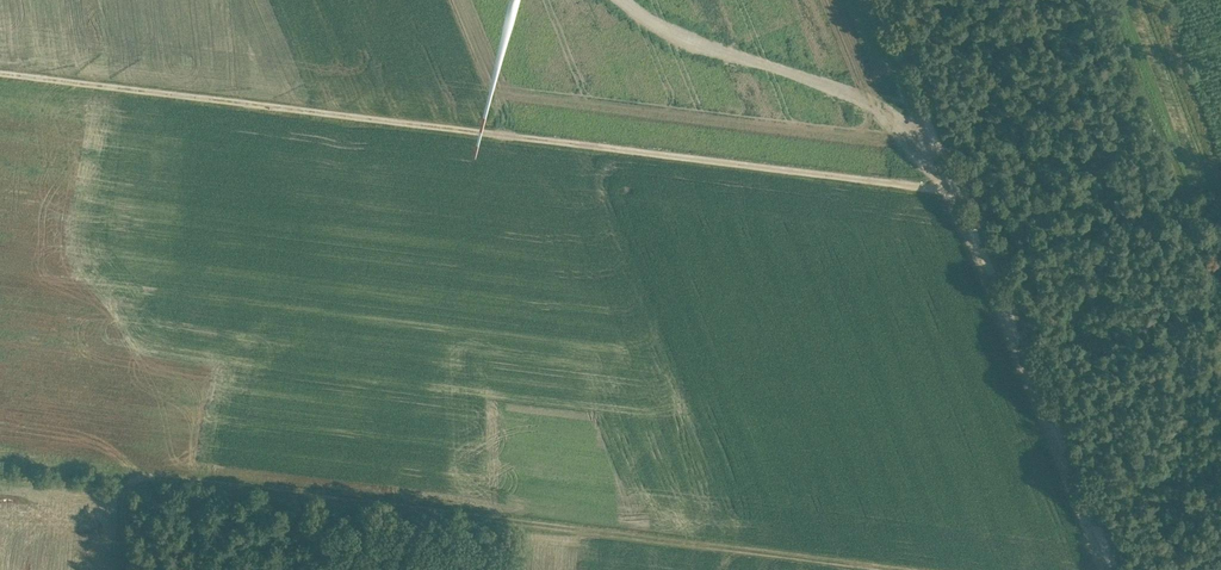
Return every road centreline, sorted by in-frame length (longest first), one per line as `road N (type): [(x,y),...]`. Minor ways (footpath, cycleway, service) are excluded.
road 1 (track): [(0,73),(948,188)]
road 2 (track): [(920,569),(0,455)]
road 3 (track): [(872,0),(1118,569)]
road 4 (track): [(1220,172),(985,255)]
road 5 (track): [(1096,524),(1220,485)]

